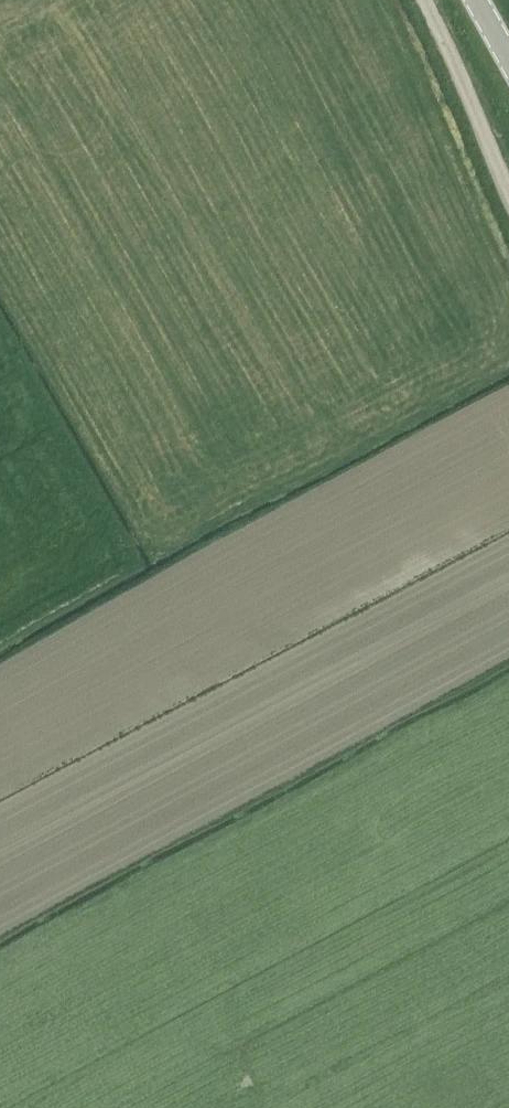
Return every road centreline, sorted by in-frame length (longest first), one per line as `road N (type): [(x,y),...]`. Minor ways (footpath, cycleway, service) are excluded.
road 1 (track): [(426,0),(508,183)]

